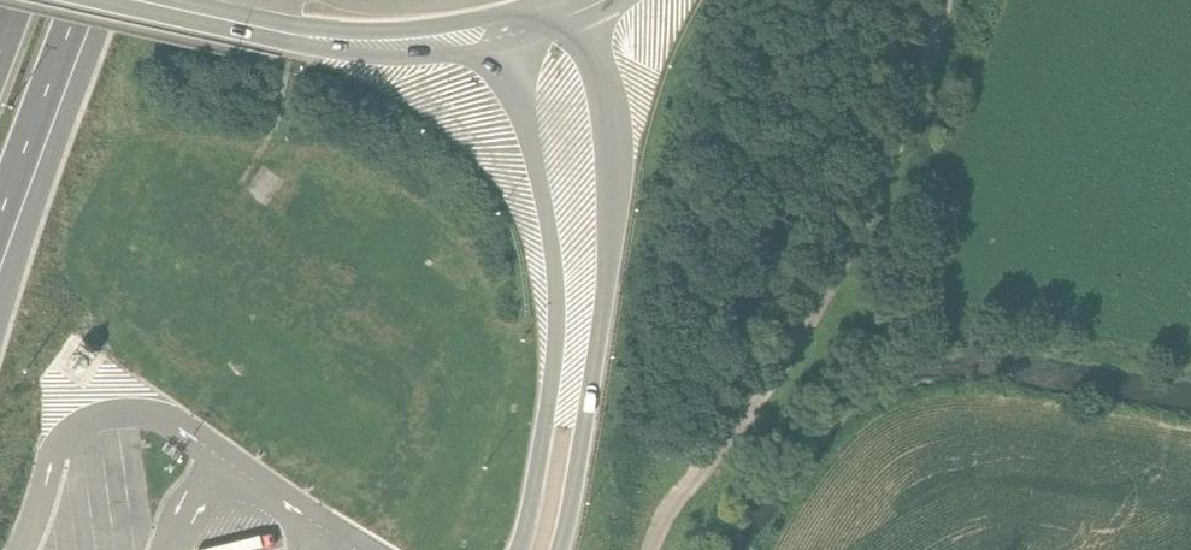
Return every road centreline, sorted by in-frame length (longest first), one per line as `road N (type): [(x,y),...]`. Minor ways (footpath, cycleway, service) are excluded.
road 1 (unclassified): [(650,549),(673,502),(798,338),(836,273),(886,172),(947,0)]
road 2 (secondary): [(559,549),(602,307),(612,145),(599,74),(574,6)]
road 3 (secondary): [(491,33),(532,150),(556,297),(543,436),(520,549)]
road 4 (secondary): [(491,33),(369,44),(137,0)]
road 5 (motorway): [(0,215),(82,0)]

